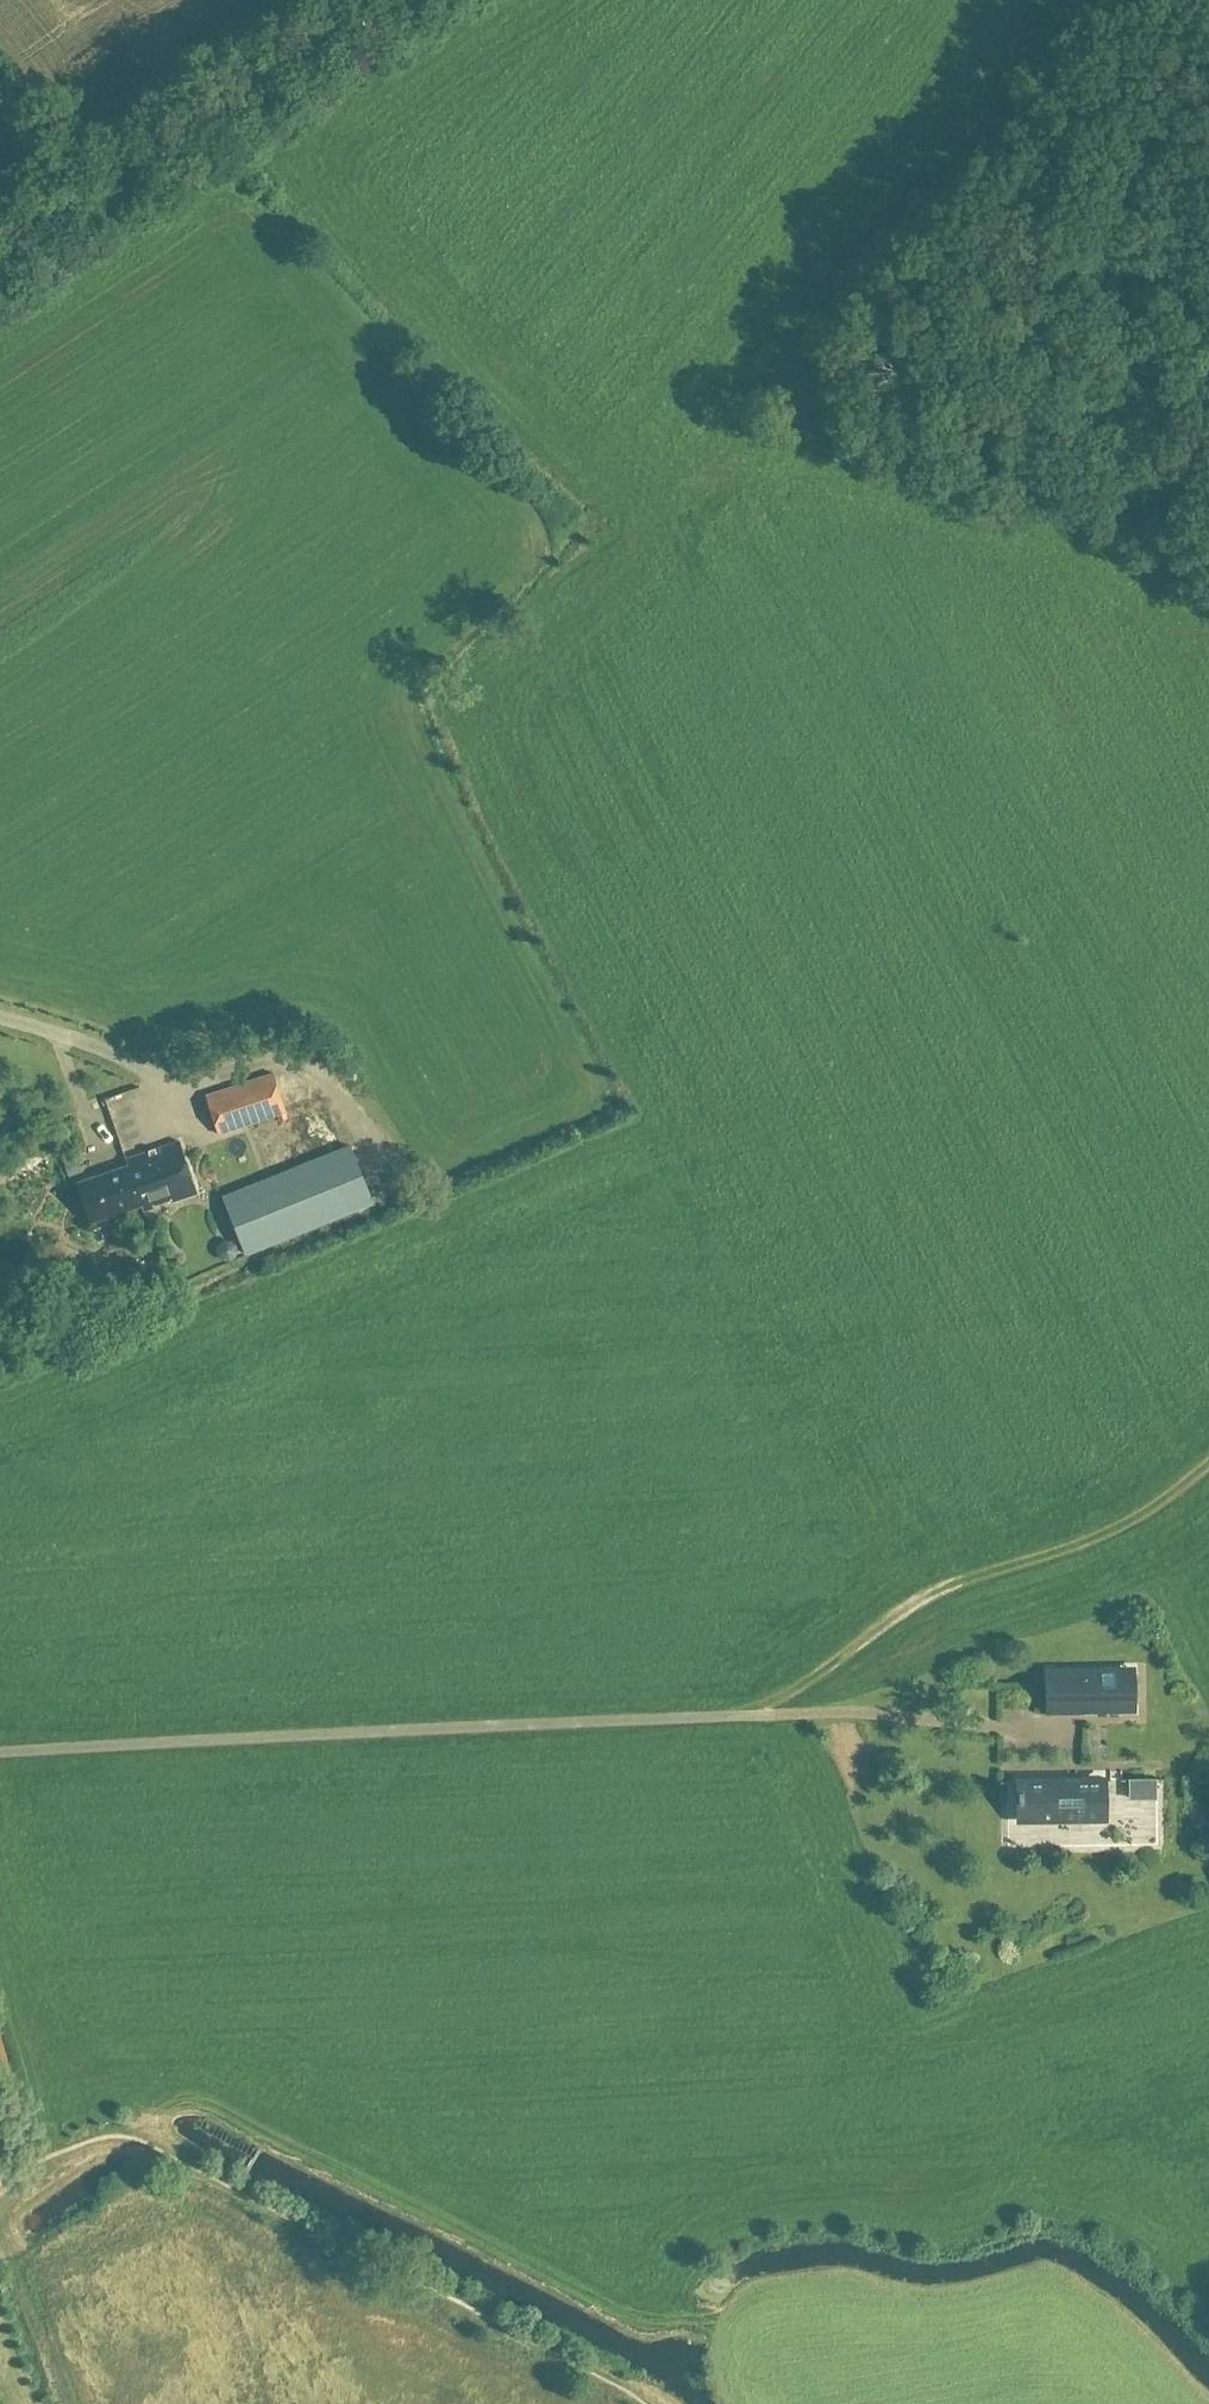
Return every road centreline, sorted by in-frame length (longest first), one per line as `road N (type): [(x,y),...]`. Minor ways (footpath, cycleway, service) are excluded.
road 1 (track): [(1208,1463),(1157,1506),(932,1591),(842,1656),(740,1714)]

